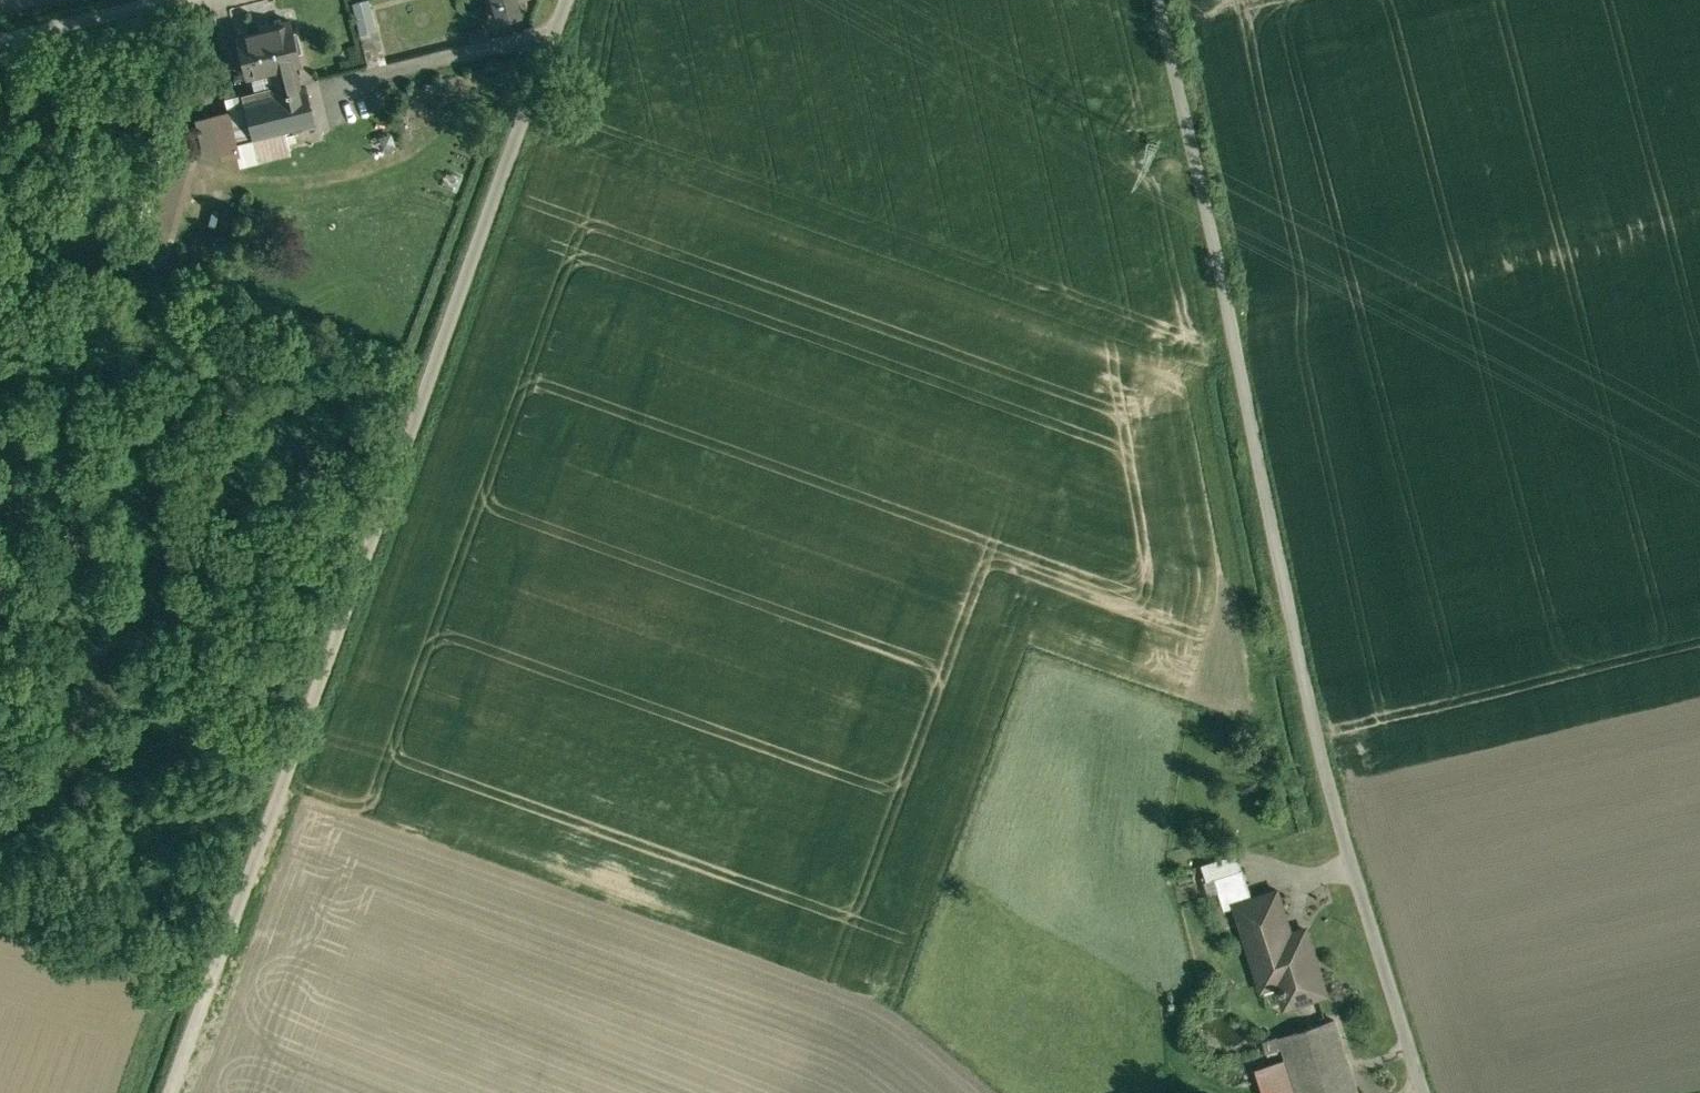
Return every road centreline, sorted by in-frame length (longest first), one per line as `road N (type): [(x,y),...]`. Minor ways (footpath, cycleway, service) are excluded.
road 1 (unclassified): [(562,0),(172,1092)]
road 2 (unclassified): [(1431,1092),(1303,633),(1163,0)]
road 3 (unclassified): [(0,44),(178,0)]

